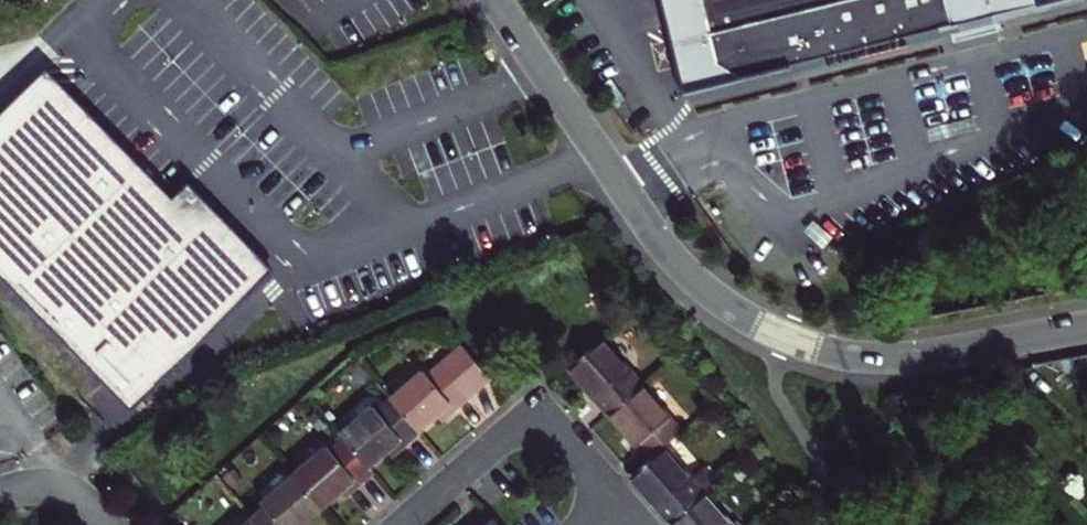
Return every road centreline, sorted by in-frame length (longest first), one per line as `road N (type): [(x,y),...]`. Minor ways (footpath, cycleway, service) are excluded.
road 1 (tertiary): [(498,0),(679,265),(762,325),(844,354),(892,358),(1086,327)]
road 2 (residential): [(401,524),(536,407),(635,524)]

